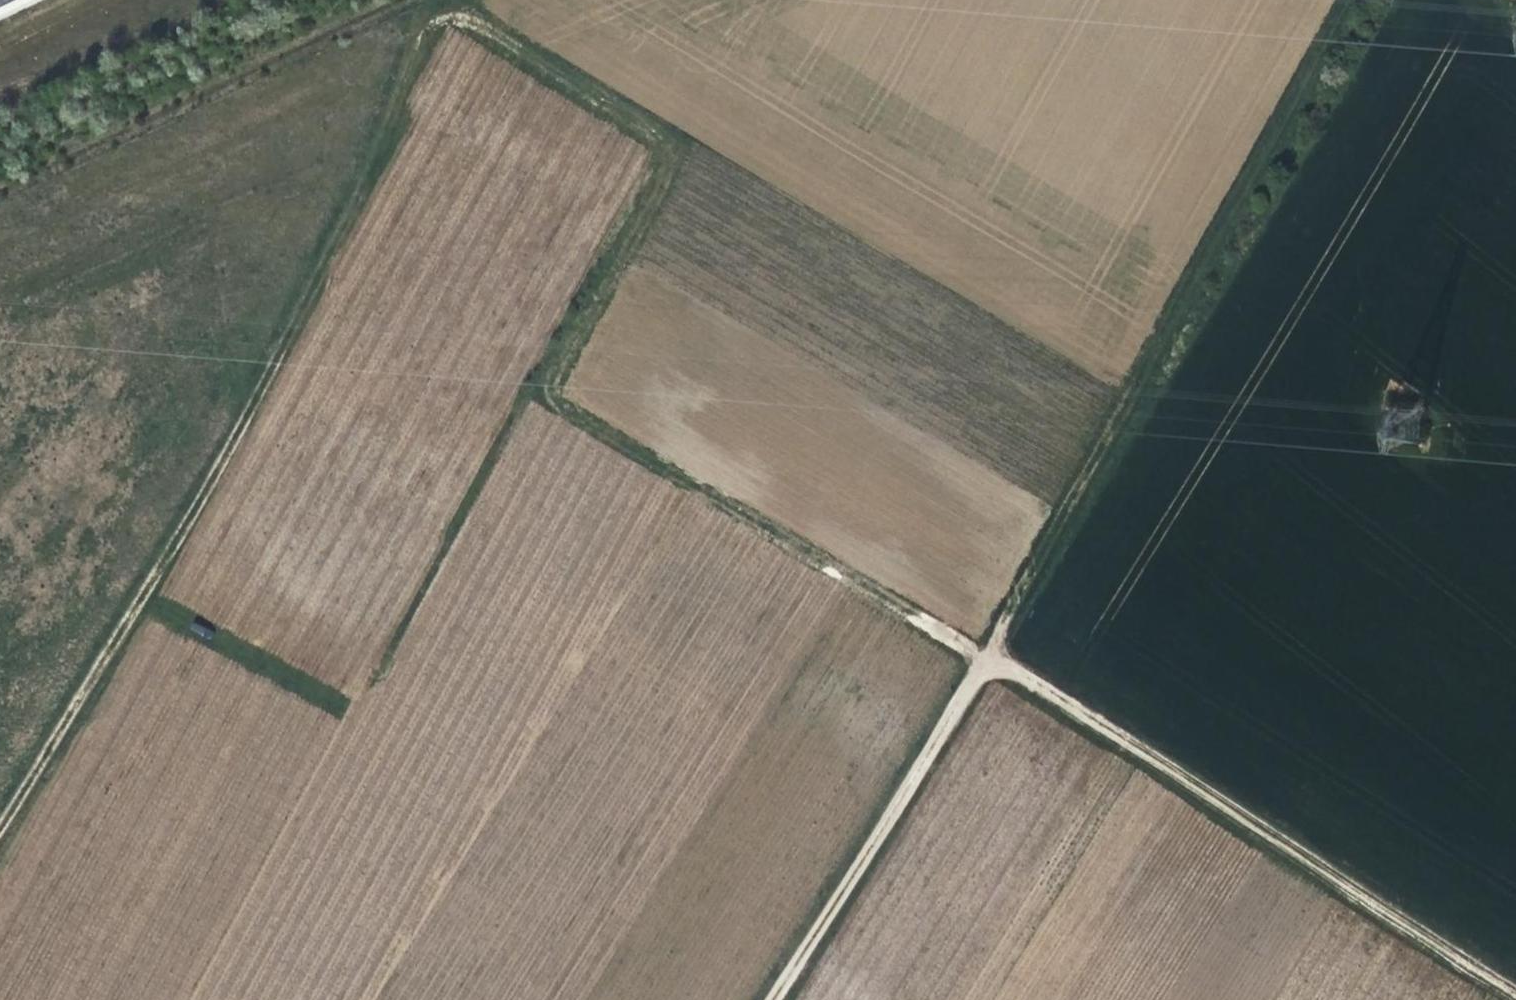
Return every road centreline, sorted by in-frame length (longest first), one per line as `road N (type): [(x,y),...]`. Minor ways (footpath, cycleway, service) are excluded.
road 1 (track): [(462,16),(144,595),(0,829)]
road 2 (track): [(1348,0),(986,656)]
road 3 (track): [(1515,996),(986,656)]
road 4 (track): [(986,656),(774,999)]

